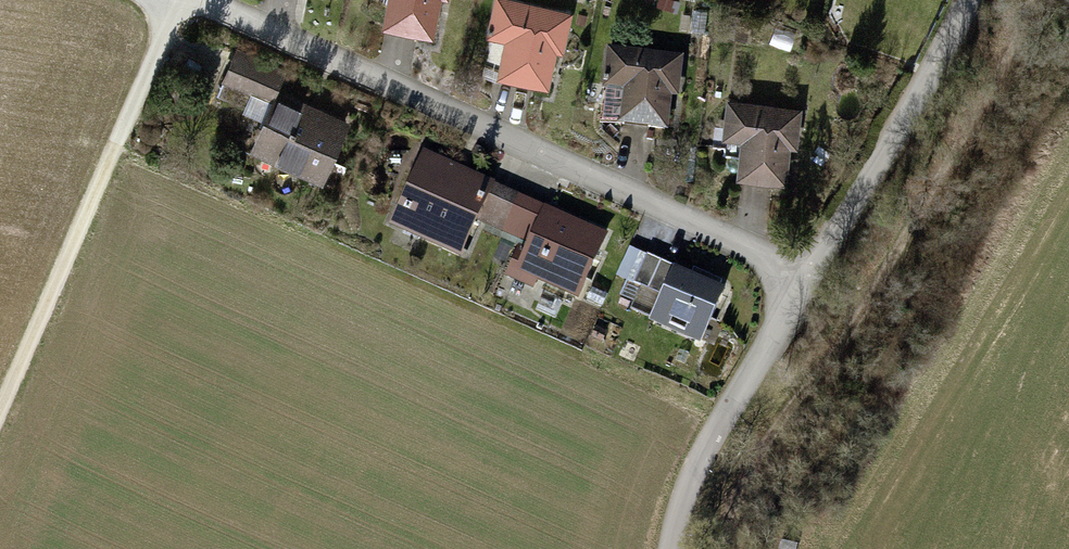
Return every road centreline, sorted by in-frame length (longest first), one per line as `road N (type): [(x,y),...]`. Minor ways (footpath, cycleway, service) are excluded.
road 1 (residential): [(808,287),(747,249),(460,115),(192,0)]
road 2 (track): [(1029,0),(910,235),(790,409),(746,491),(730,548)]
road 3 (track): [(0,403),(170,19),(187,0)]
road 4 (residential): [(808,287),(962,0)]
road 5 (residential): [(671,548),(719,420),(808,287)]

